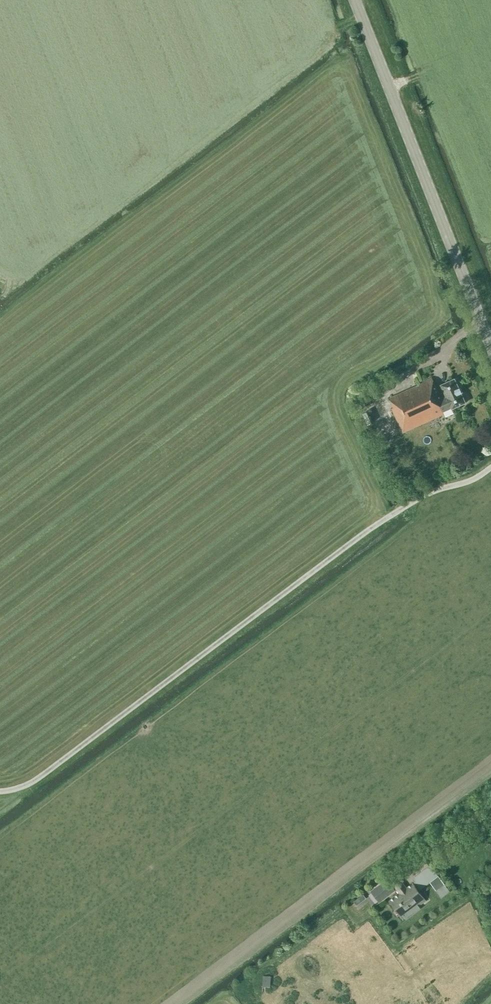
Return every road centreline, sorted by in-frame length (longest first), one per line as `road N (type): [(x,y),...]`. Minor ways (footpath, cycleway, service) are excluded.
road 1 (tertiary): [(490,345),(355,0)]

